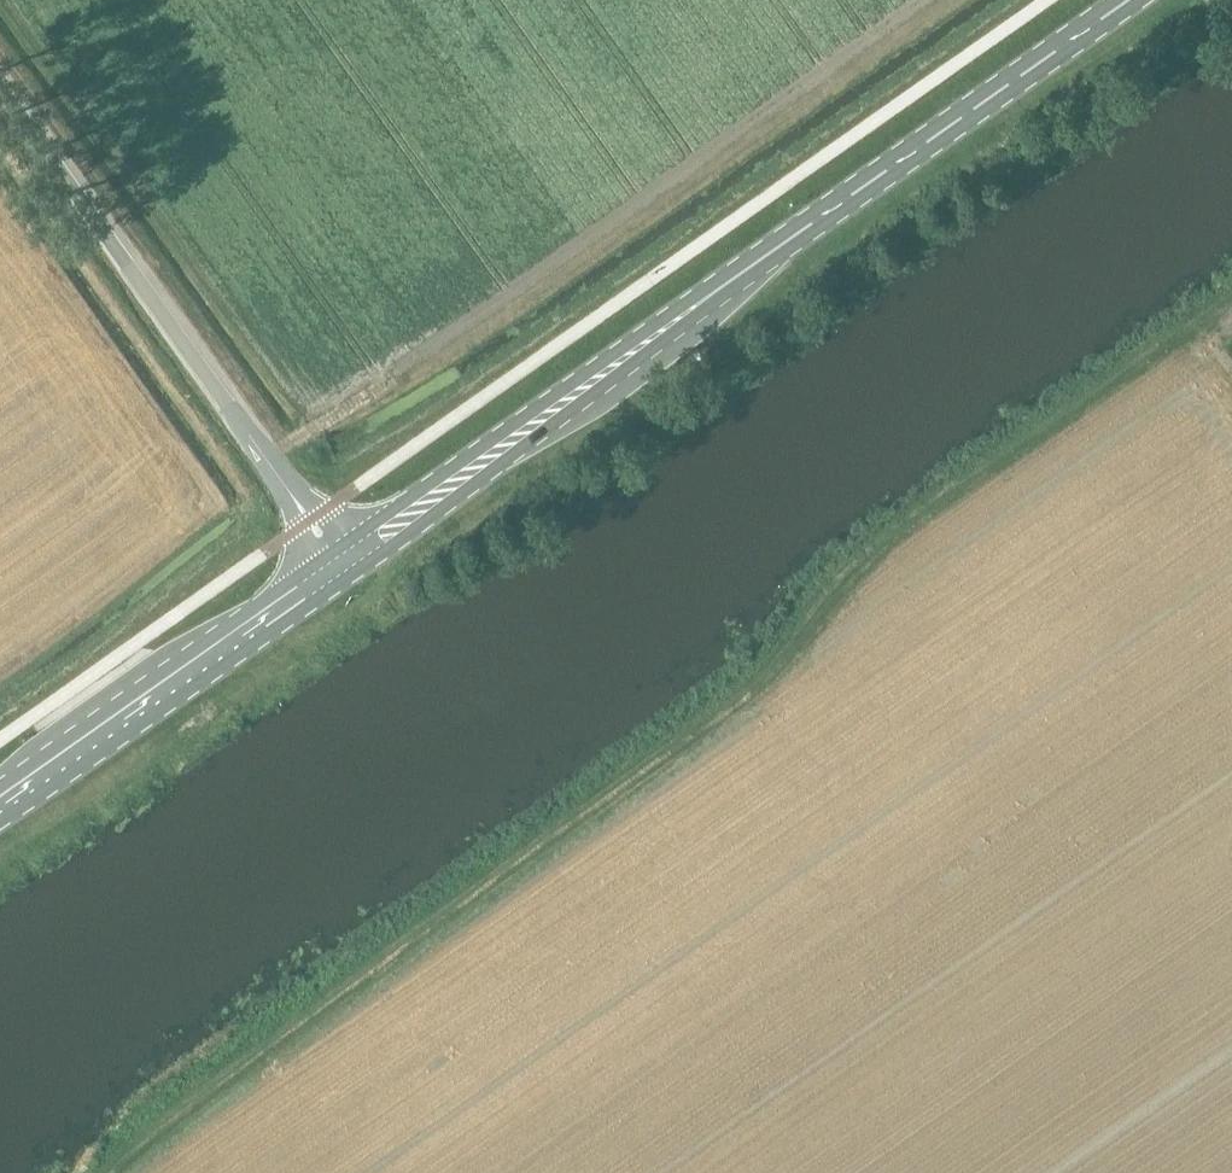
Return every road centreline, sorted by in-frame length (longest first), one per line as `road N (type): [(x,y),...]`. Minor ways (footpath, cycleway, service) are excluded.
road 1 (unclassified): [(286,488),(0,87)]
road 2 (primary): [(351,578),(728,292),(734,278)]
road 3 (primary): [(734,278),(1127,0)]
road 4 (primary): [(734,278),(718,280),(345,543)]
road 5 (primary): [(0,822),(351,578)]
road 6 (primary): [(318,563),(0,787)]

